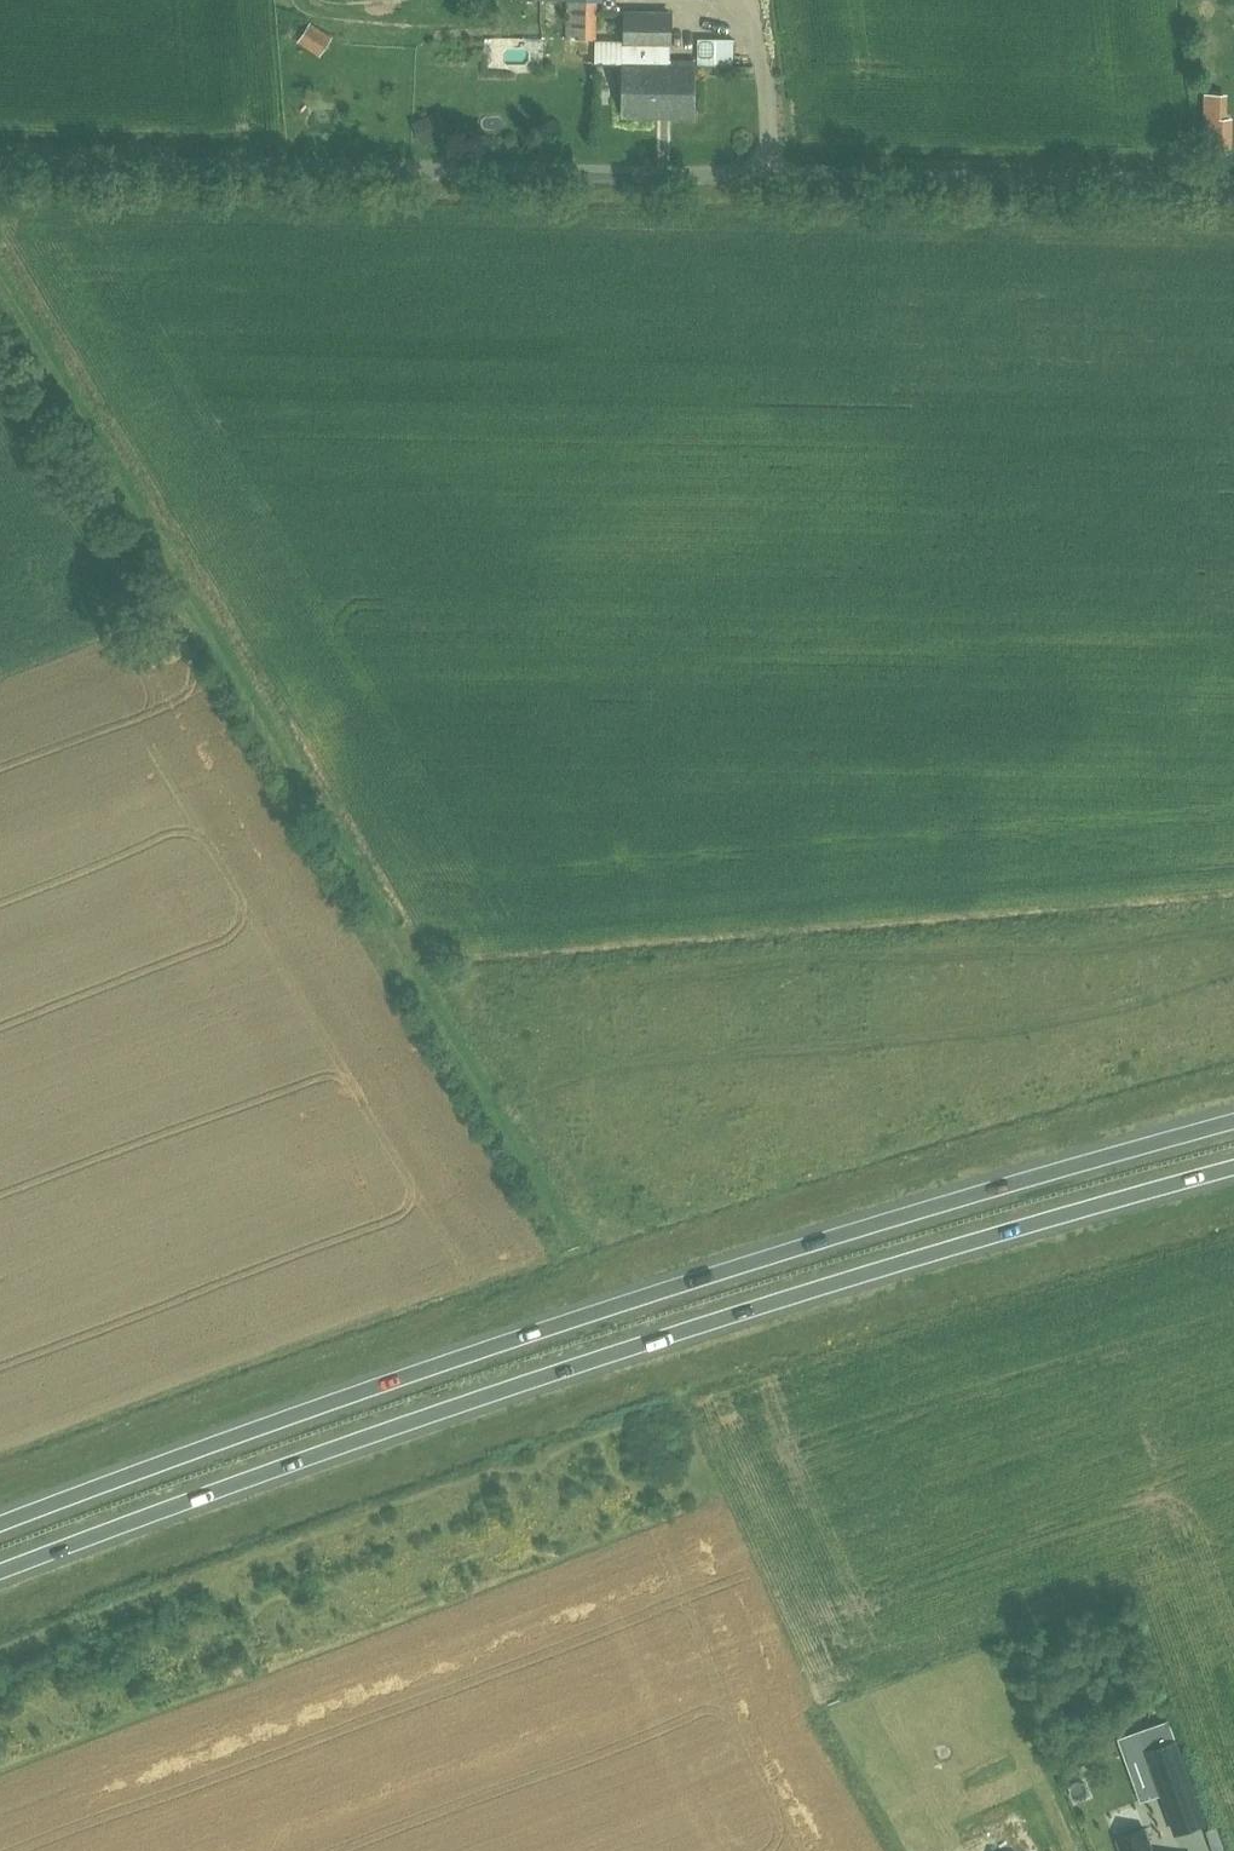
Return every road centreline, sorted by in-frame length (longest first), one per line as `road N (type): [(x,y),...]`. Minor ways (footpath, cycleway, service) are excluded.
road 1 (trunk): [(1233,1118),(493,1345),(0,1529)]
road 2 (trunk): [(0,1575),(511,1388),(1233,1166)]
road 3 (unclassified): [(1233,172),(0,151)]

